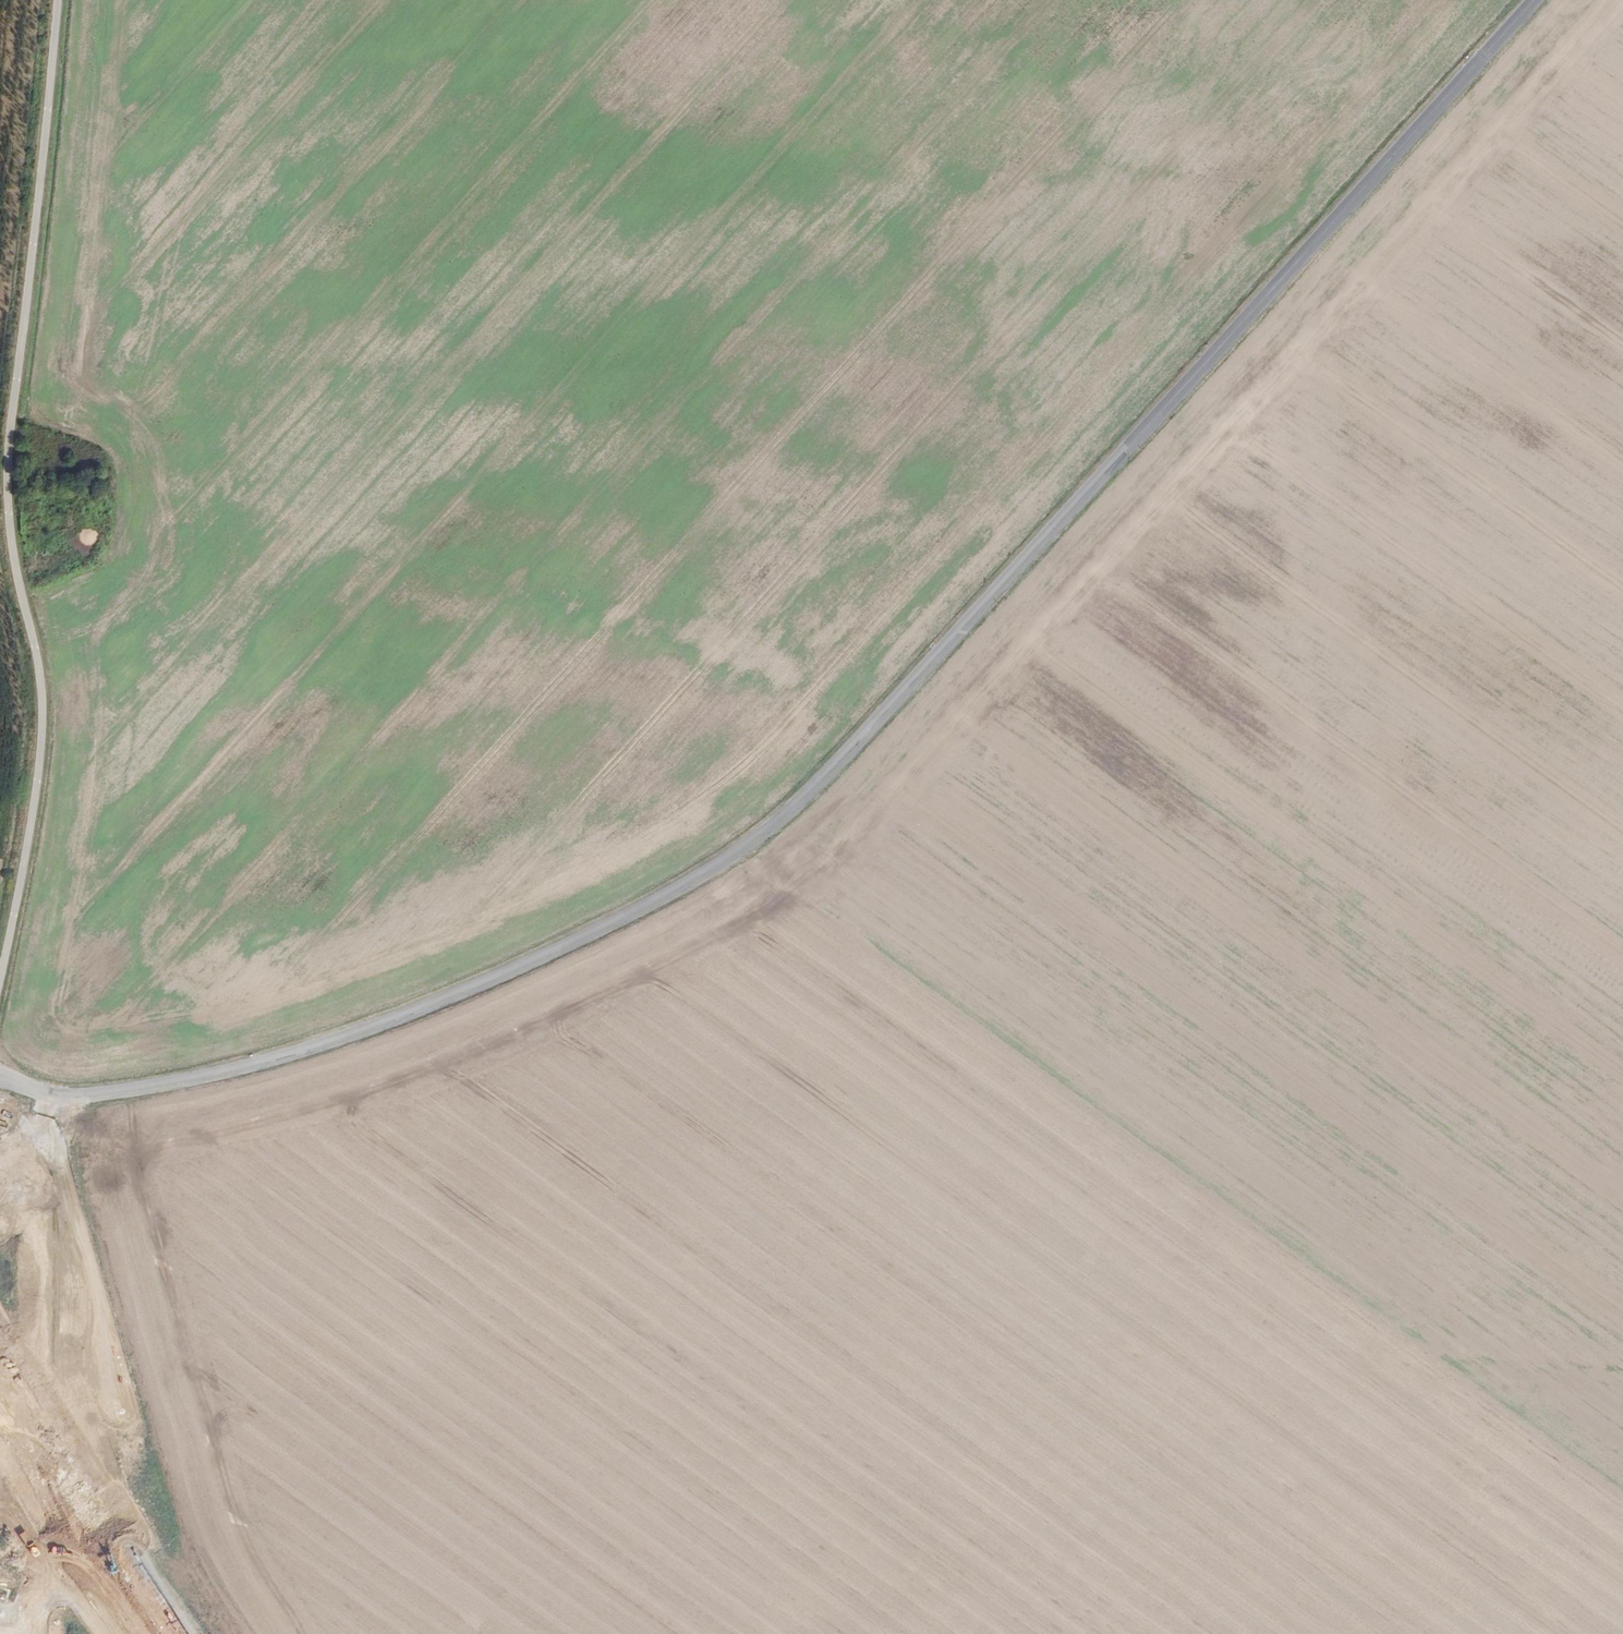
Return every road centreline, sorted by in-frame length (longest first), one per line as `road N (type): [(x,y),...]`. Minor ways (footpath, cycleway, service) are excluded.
road 1 (unclassified): [(0,1072),(51,1096),(96,1097),(264,1063),(432,1006),(590,940),(739,853),(824,780),(1534,0)]
road 2 (unclassified): [(0,981),(23,880),(44,723),(10,476),(60,0)]

